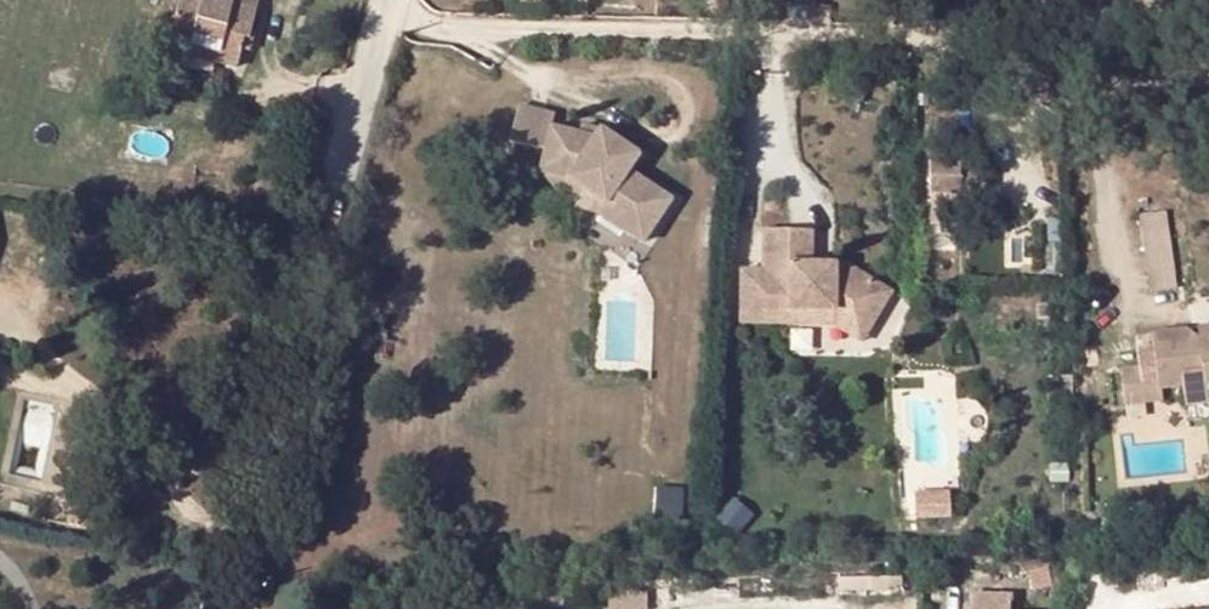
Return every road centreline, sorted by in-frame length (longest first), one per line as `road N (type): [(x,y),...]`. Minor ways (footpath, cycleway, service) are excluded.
road 1 (residential): [(379,14),(490,31),(1208,19)]
road 2 (tertiary): [(245,608),(270,439),(379,14)]

